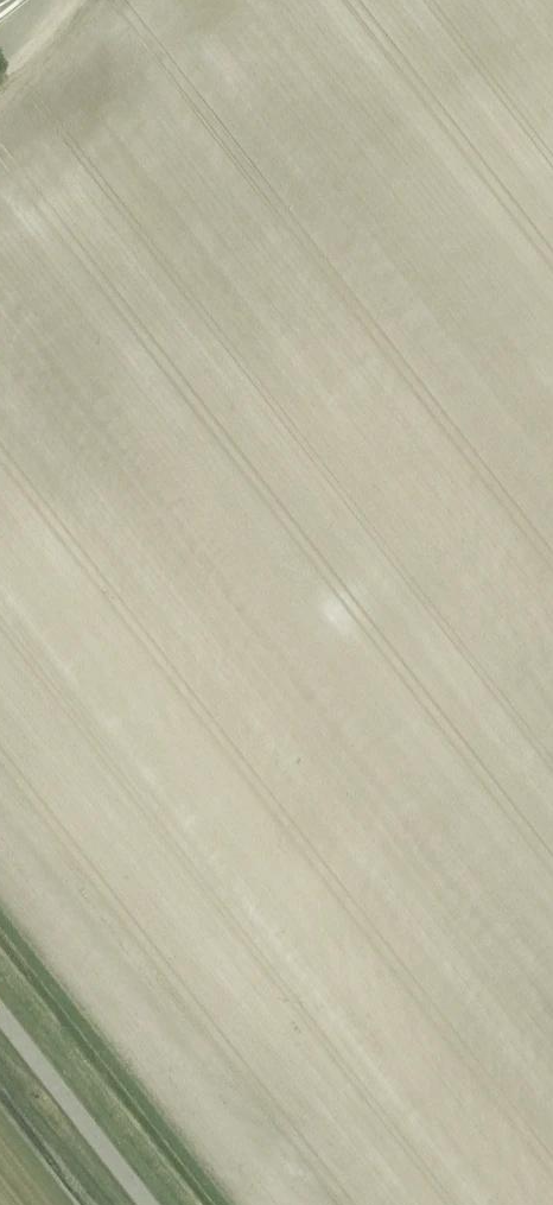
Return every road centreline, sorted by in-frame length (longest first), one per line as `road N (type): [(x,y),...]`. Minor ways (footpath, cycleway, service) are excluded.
road 1 (unclassified): [(149,1204),(0,1011)]

